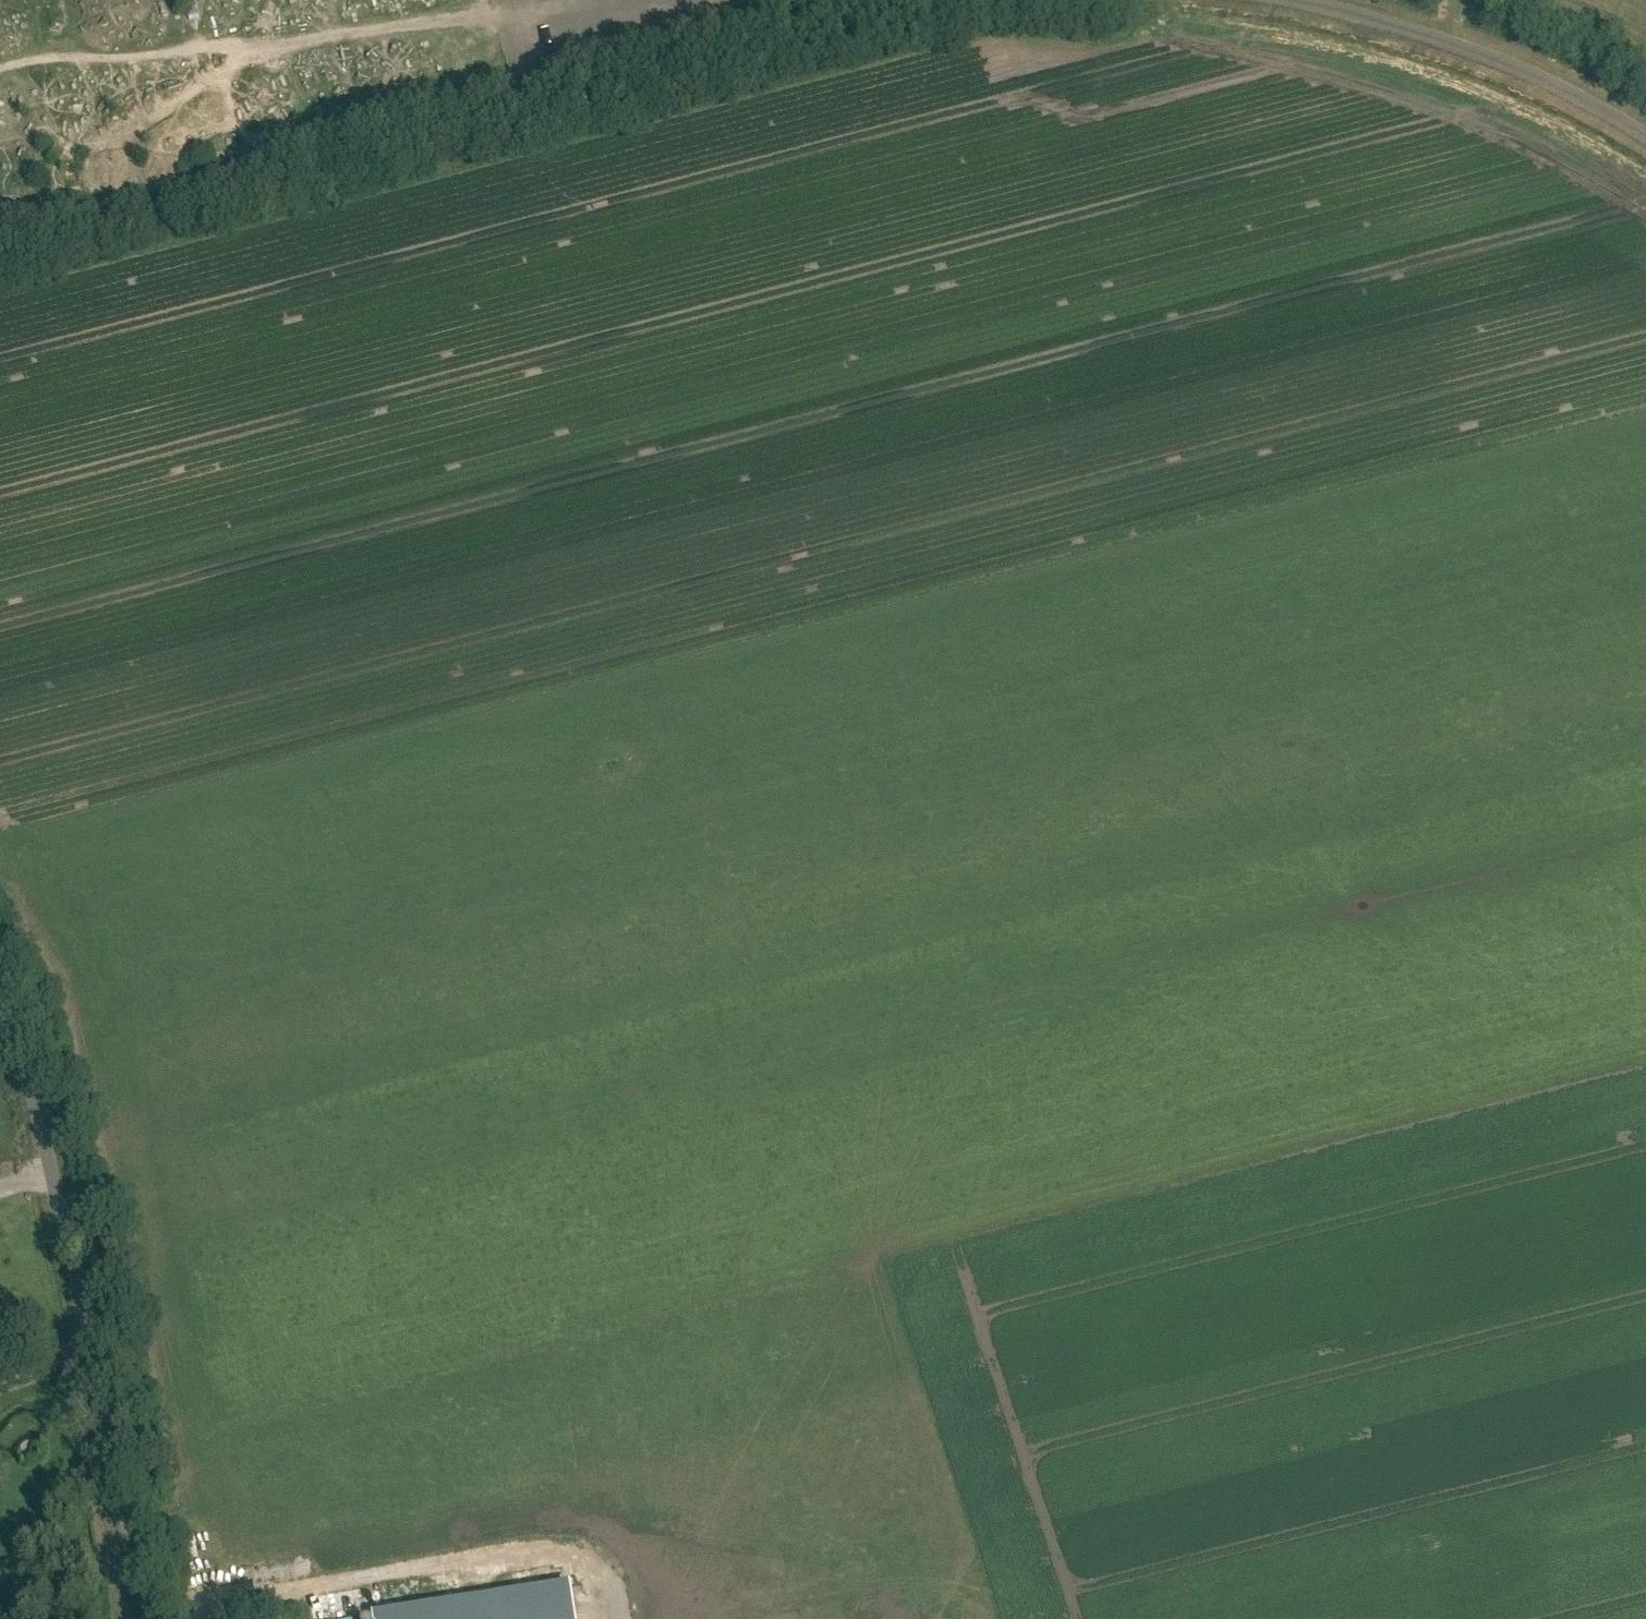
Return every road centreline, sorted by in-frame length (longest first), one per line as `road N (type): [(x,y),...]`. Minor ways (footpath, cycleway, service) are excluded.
road 1 (unclassified): [(131,1618),(94,1378),(16,1005),(0,974)]
road 2 (unclassified): [(1645,134),(1481,51),(1298,0)]

